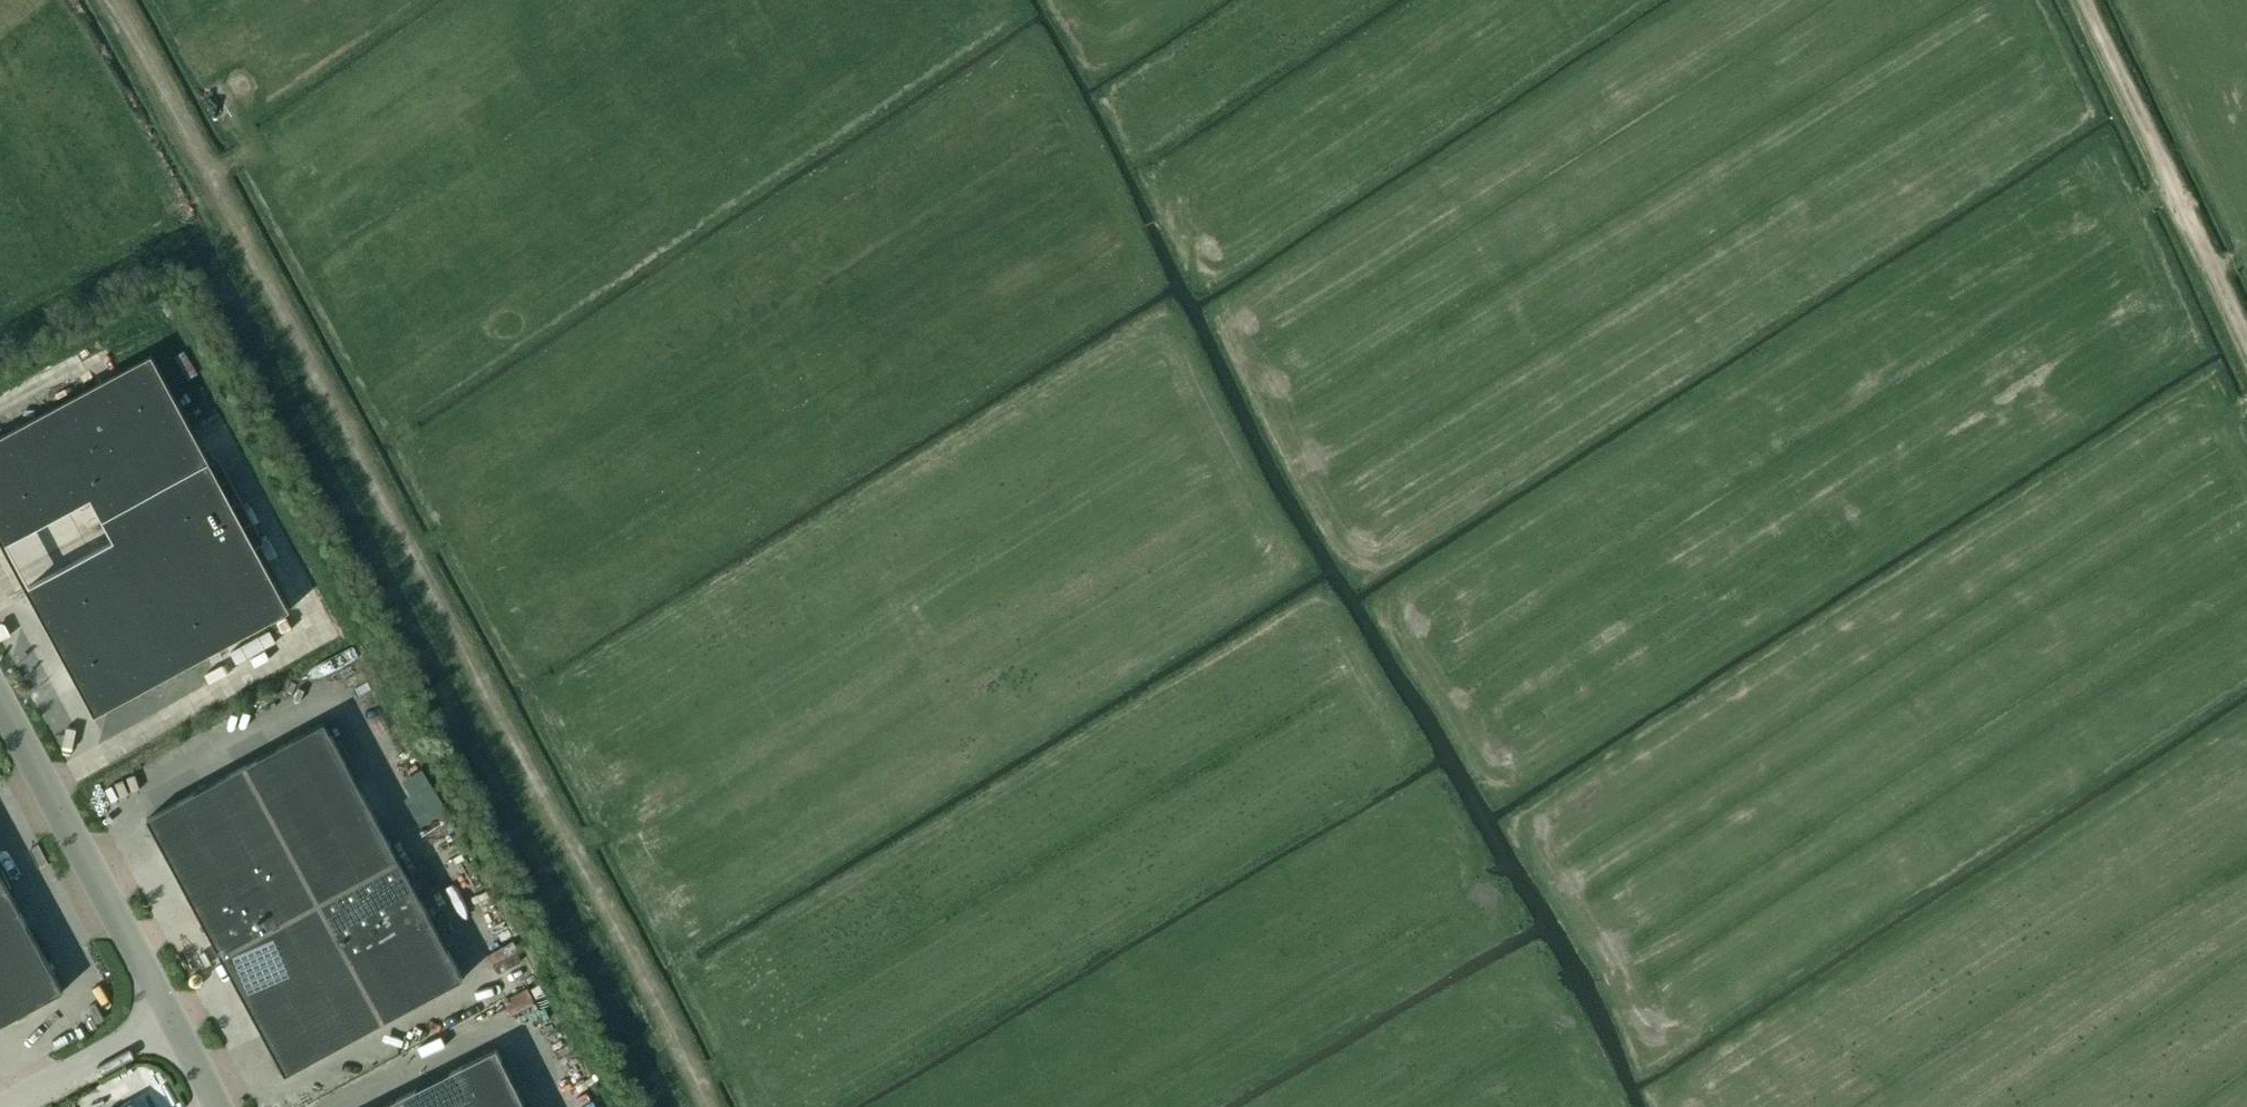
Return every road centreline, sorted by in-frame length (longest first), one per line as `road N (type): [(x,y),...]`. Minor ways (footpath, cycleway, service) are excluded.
road 1 (track): [(107,0),(185,131),(704,1106)]
road 2 (track): [(2246,348),(2080,0)]
road 3 (unclassified): [(0,703),(169,1021)]
road 4 (unclassified): [(13,1106),(169,1021)]

